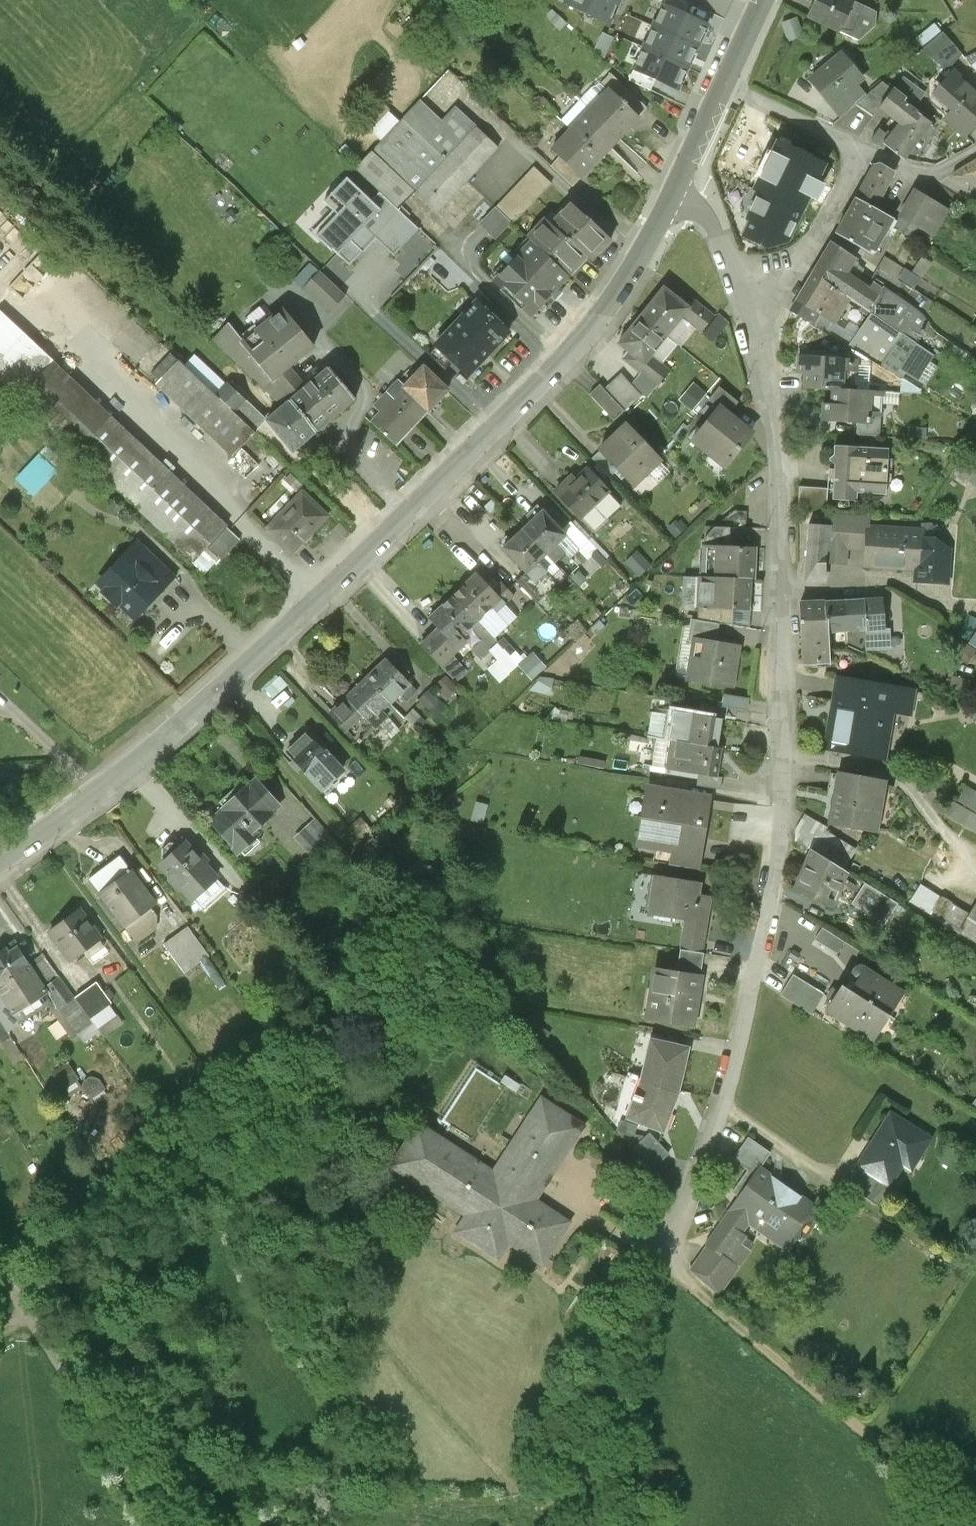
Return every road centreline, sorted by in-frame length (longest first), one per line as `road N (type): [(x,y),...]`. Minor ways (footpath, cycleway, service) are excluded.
road 1 (residential): [(0,860),(132,768),(387,538),(592,324),(634,268),(679,181)]
road 2 (residential): [(758,325),(778,484),(782,842),(746,1018),(667,1247)]
road 3 (track): [(975,1503),(873,1435),(668,1264)]
road 4 (track): [(214,695),(428,914)]
road 5 (track): [(0,1261),(155,1525)]
road 6 (track): [(667,1247),(668,1264),(597,1448),(604,1525)]
road 7 (residential): [(861,152),(804,267),(758,325)]
road 8 (residential): [(758,325),(703,199),(679,181)]
road 9 (residential): [(861,152),(724,84)]
road 10 (residential): [(975,153),(928,177),(861,152)]

